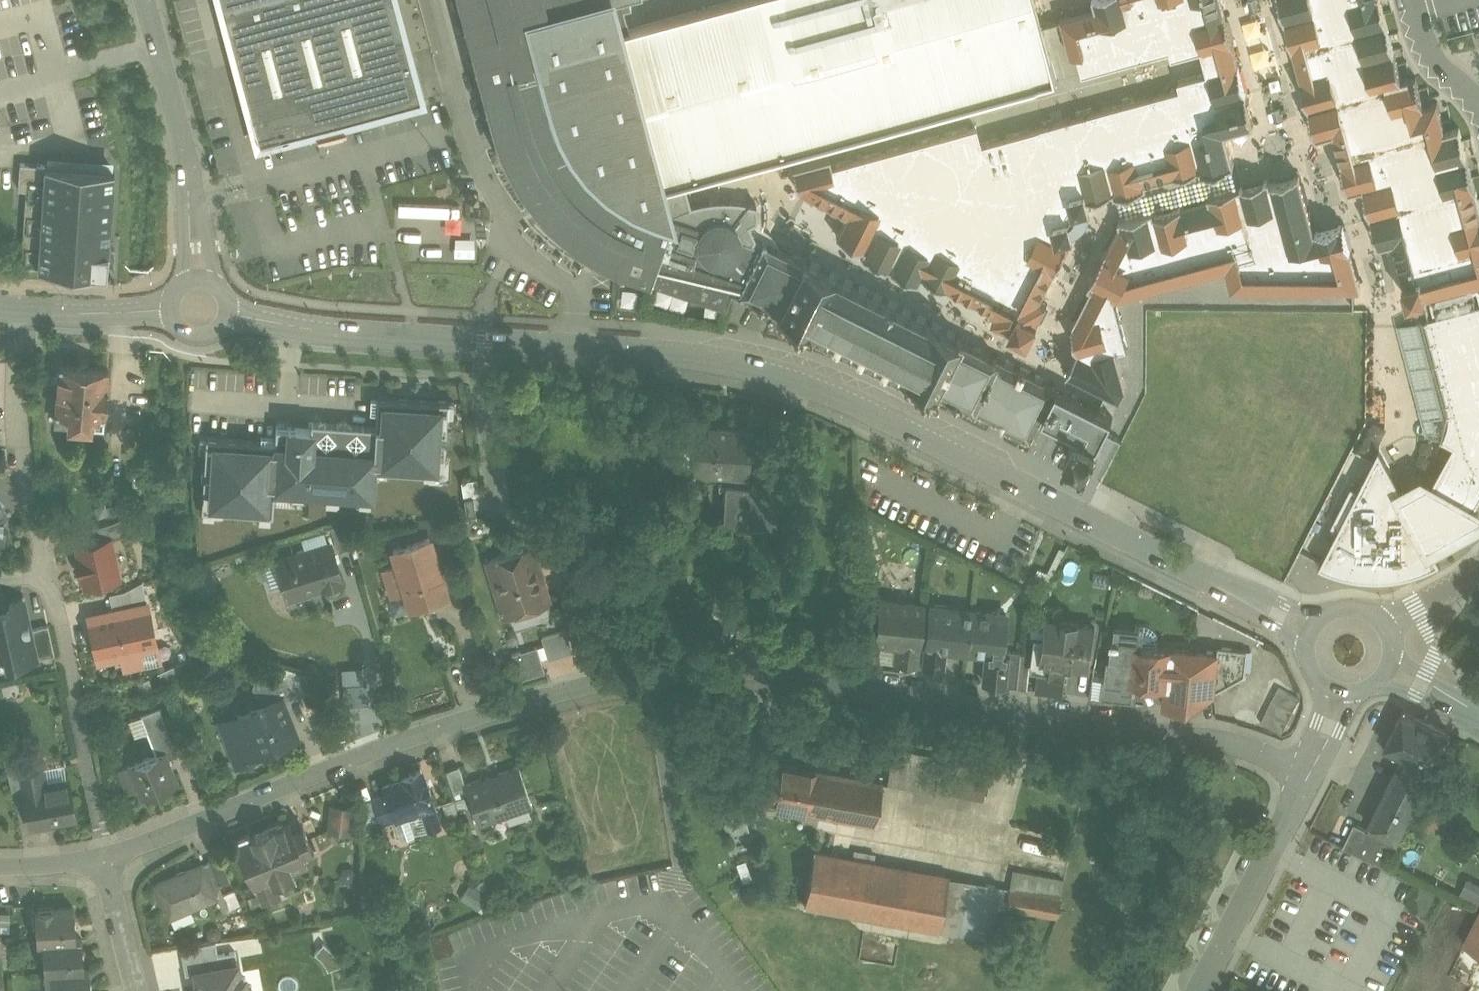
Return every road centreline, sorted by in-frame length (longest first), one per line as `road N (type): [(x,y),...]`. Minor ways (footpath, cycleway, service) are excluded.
road 1 (residential): [(1311,770),(1251,744),(749,668),(648,675),(602,680),(373,750),(104,858)]
road 2 (tertiary): [(200,308),(303,325),(762,368),(860,402),(1217,583)]
road 3 (residential): [(200,308),(182,137),(146,0)]
road 4 (residential): [(1199,990),(1311,770)]
road 5 (residential): [(48,576),(25,469),(20,357)]
road 6 (tertiary): [(0,311),(200,308)]
road 7 (residential): [(137,990),(104,858)]

